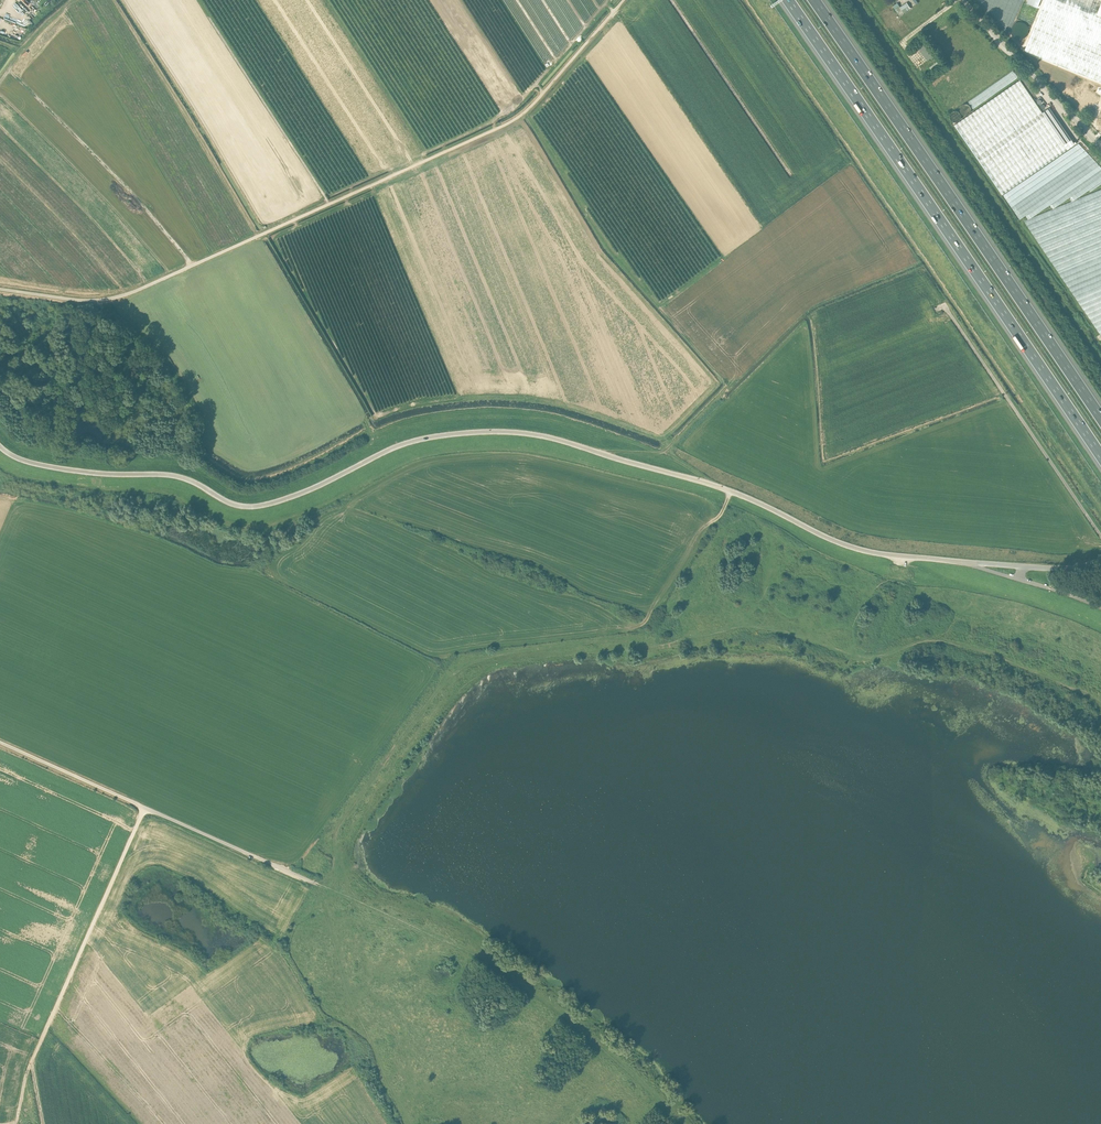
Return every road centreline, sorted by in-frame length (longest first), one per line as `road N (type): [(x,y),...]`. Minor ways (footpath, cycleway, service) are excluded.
road 1 (unclassified): [(0,447),(66,469),(176,476),(253,507),(296,496),(403,444),(522,433),(707,483),(857,549),(977,565)]
road 2 (unclassified): [(0,289),(75,299),(127,294),(506,125),(623,0)]
road 3 (motorway): [(788,0),(1100,457)]
road 4 (motorway): [(1100,419),(814,0)]
road 5 (track): [(677,1123),(561,1014),(476,955),(313,883)]
road 6 (unclassified): [(29,1066),(147,807)]
road 7 (unclassified): [(1100,539),(944,307)]
road 8 (track): [(193,265),(12,73)]
road 9 (track): [(329,204),(210,18)]
road 10 (tertiary): [(1100,147),(964,0)]
road 11 (track): [(727,500),(858,562),(897,557)]
road 12 (unclassified): [(313,883),(147,807)]
road 13 (track): [(732,493),(639,627)]
road 14 (unclassified): [(147,807),(0,741)]

